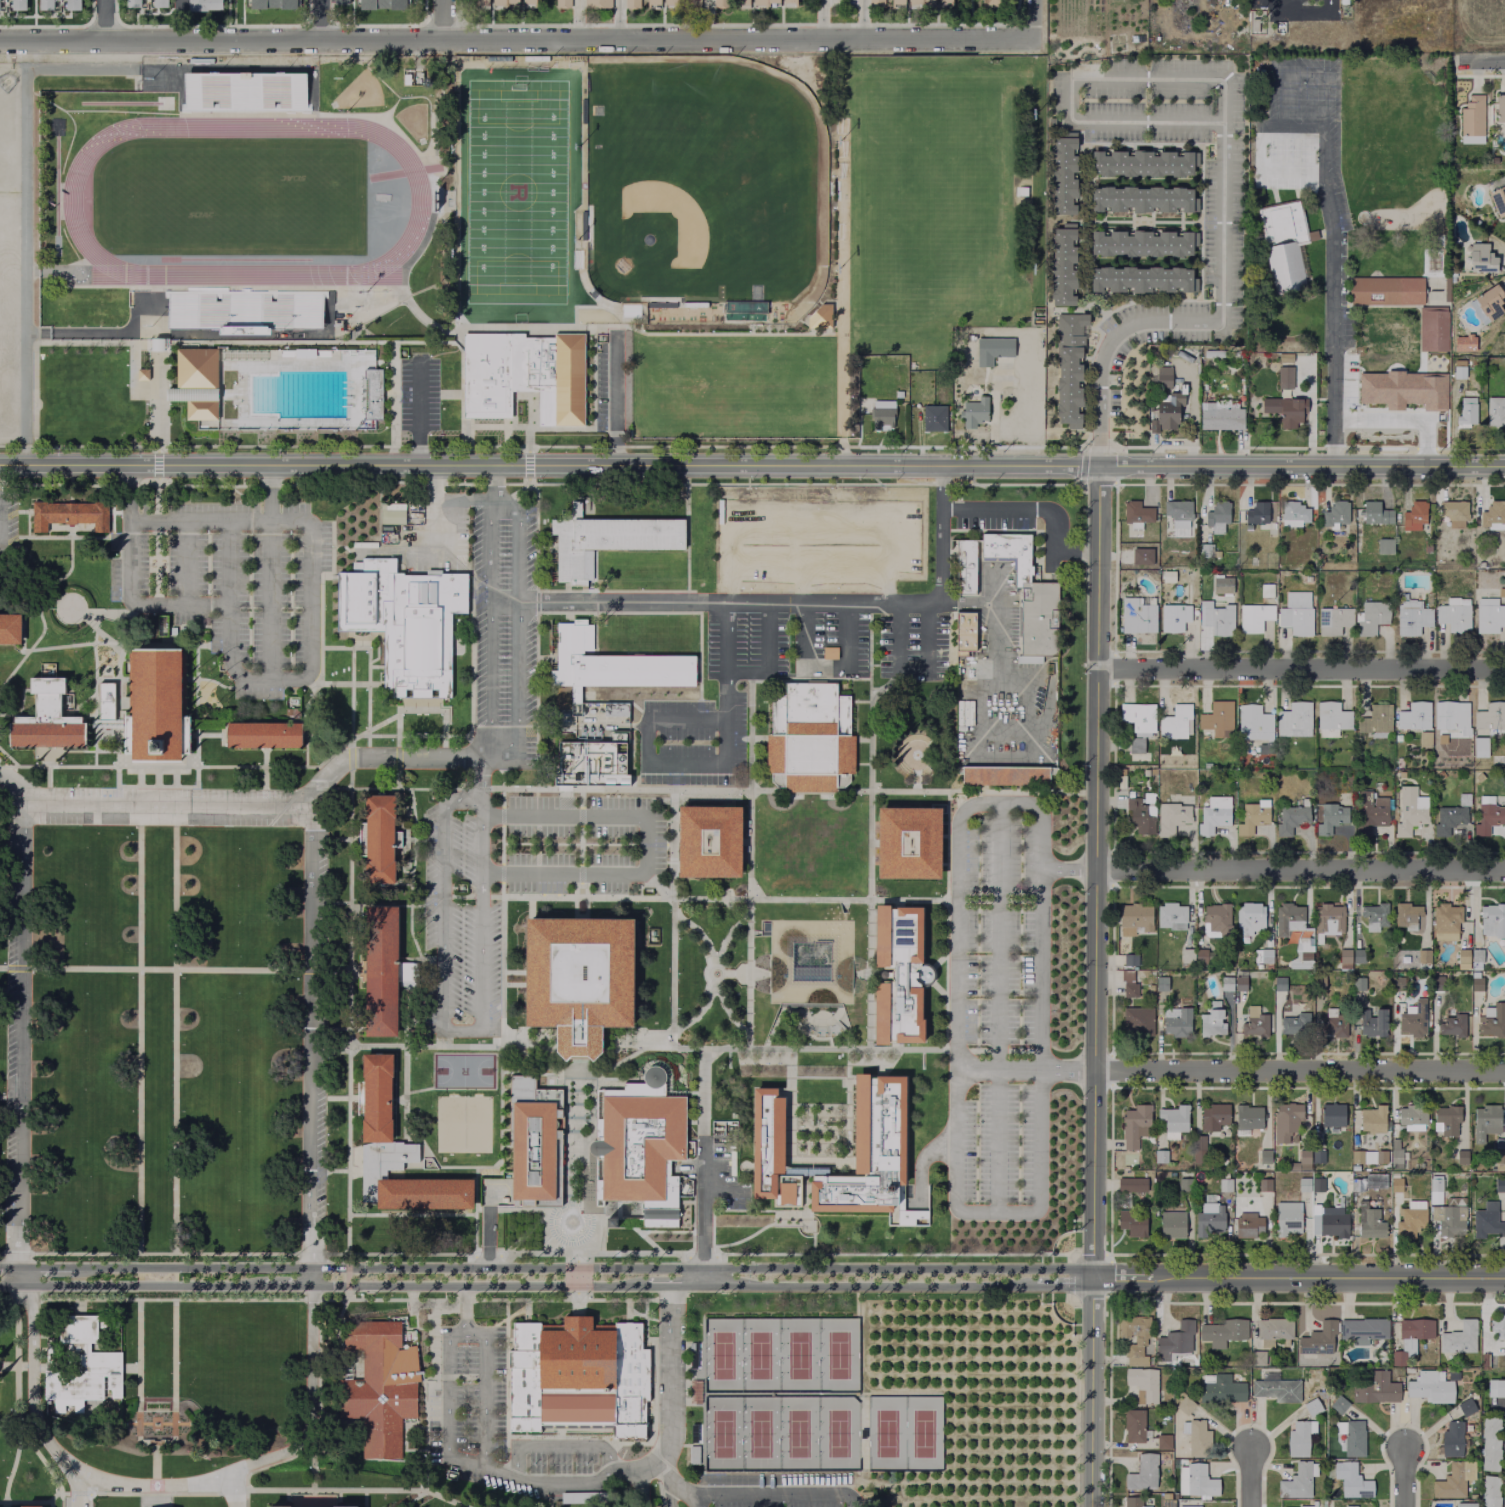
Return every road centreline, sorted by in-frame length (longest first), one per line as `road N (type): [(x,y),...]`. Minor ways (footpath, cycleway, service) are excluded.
road 1 (residential): [(0,465),(1504,468)]
road 2 (residential): [(1089,1506),(1097,465)]
road 3 (tertiary): [(1111,1279),(1091,1271),(74,1267)]
road 4 (residential): [(0,42),(1031,43)]
road 5 (residential): [(25,1285),(33,1414),(52,1451),(107,1481),(165,1487),(211,1481),(283,1454),(297,1440),(310,1408),(311,1268)]
road 6 (residential): [(23,805),(16,1255),(25,1285)]
road 7 (residential): [(311,1268),(310,807)]
road 8 (residential): [(1224,125),(1223,322),(1142,321),(1109,344),(1097,465)]
road 9 (residential): [(1093,1073),(1504,1072)]
road 10 (residential): [(1094,870),(1504,872)]
road 11 (residential): [(1096,669),(1504,668)]
road 12 (tertiary): [(1111,1279),(1504,1279)]
road 13 (tertiary): [(703,1286),(1036,1287)]
road 14 (tertiary): [(312,1285),(644,1286)]
road 15 (residential): [(310,807),(23,805)]
road 16 (tertiary): [(0,1285),(262,1285)]
road 17 (residential): [(669,1286),(669,1460)]

